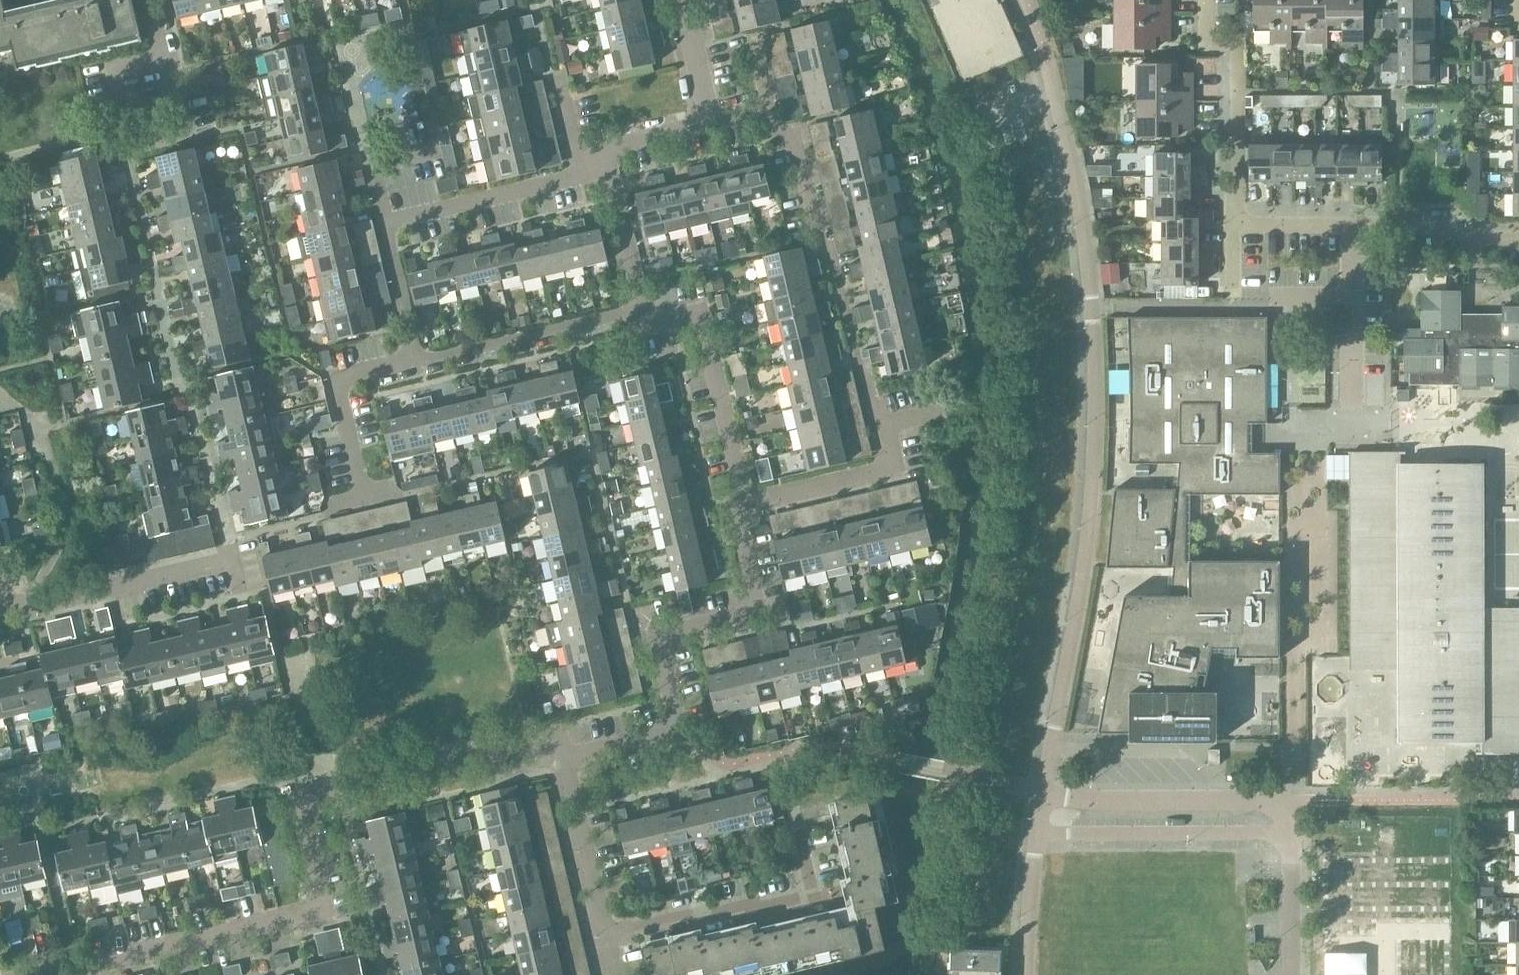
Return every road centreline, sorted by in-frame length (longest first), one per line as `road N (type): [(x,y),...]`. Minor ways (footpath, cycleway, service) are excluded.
road 1 (unclassified): [(1043,791),(1088,537),(1098,363),(1088,253),(1048,64)]
road 2 (residential): [(49,974),(327,907),(304,803),(556,741)]
road 3 (residential): [(556,741),(585,753),(679,731),(656,638),(760,612),(739,522),(747,502)]
road 4 (unclassified): [(1292,974),(1292,802),(1070,800),(1043,791)]
road 5 (residential): [(711,128),(794,108),(874,420),(885,428)]
road 6 (residential): [(796,815),(817,898),(605,944)]
road 7 (residential): [(747,502),(702,311),(665,319),(640,312)]
road 8 (residential): [(0,614),(236,560)]
road 9 (residential): [(1238,226),(1236,67),(1206,32),(1207,0)]
road 10 (residential): [(420,365),(640,312)]
road 11 (residential): [(388,226),(608,174)]
road 12 (residential): [(605,944),(556,741)]
road 13 (residential): [(165,62),(182,135),(129,147),(112,74)]
road 14 (residential): [(366,500),(341,385),(420,365)]
road 15 (residential): [(747,502),(895,473),(885,428)]
road 16 (residential): [(1356,224),(1354,415)]
road 17 (unclassified): [(1028,974),(1043,791)]
road 18 (residential): [(1518,239),(1356,224)]
road 19 (residential): [(420,365),(388,226)]
road 20 (residential): [(640,312),(608,174)]
road 21 (residential): [(388,226),(373,163),(438,146)]
road 22 (residential): [(682,0),(711,128)]

